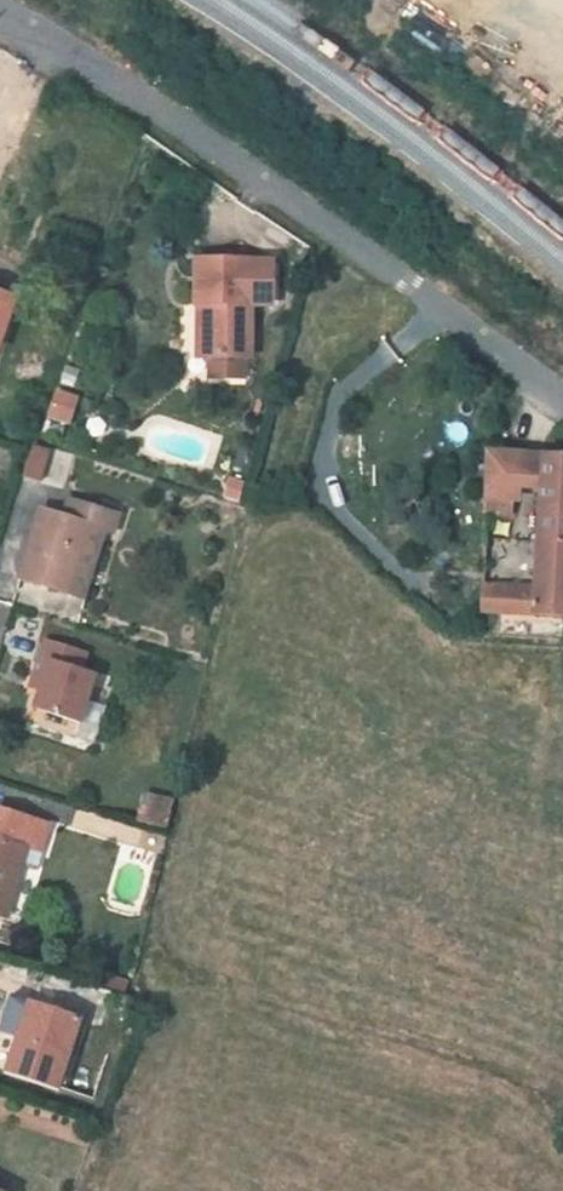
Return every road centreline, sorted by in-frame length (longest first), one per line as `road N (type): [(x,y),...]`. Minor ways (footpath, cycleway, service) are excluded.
road 1 (residential): [(0,12),(163,112),(562,397)]

